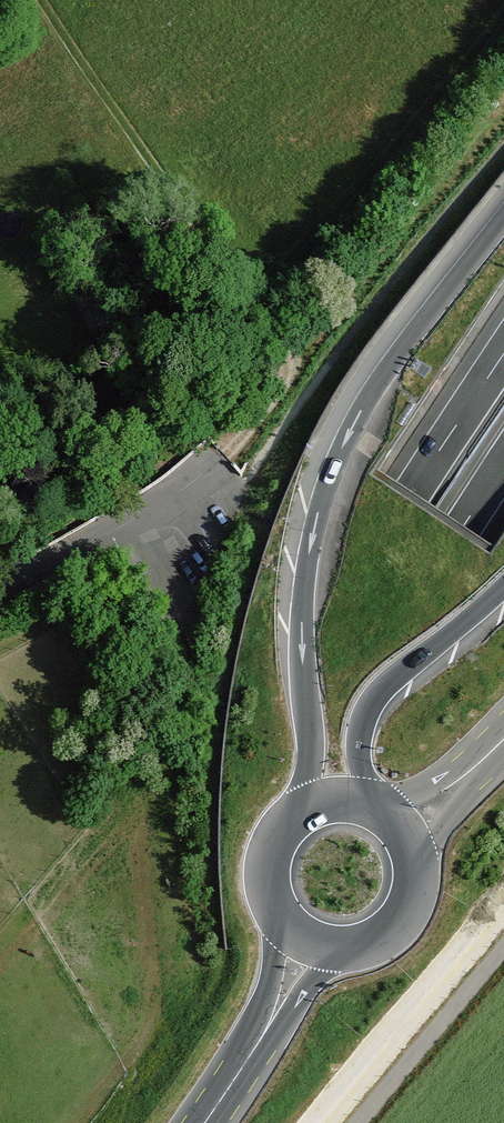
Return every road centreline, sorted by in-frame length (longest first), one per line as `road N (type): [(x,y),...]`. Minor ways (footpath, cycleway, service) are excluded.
road 1 (motorway): [(503,354),(144,866),(0,1029)]
road 2 (motorway): [(14,1122),(191,916),(503,464)]
road 3 (motorway): [(503,216),(387,367),(320,504),(301,621),(311,742),(305,810)]
road 4 (motorway): [(371,807),(358,742),(368,709),(503,592)]
road 5 (residential): [(236,455),(0,595)]
road 6 (primary): [(207,1122),(273,1026),(311,943)]
road 7 (primary): [(311,943),(354,948),(393,928),(414,890),(415,868),(398,827)]
road 8 (primary): [(305,810),(273,844),(268,890),(291,930),(311,943)]
road 9 (primary): [(503,740),(398,827)]

